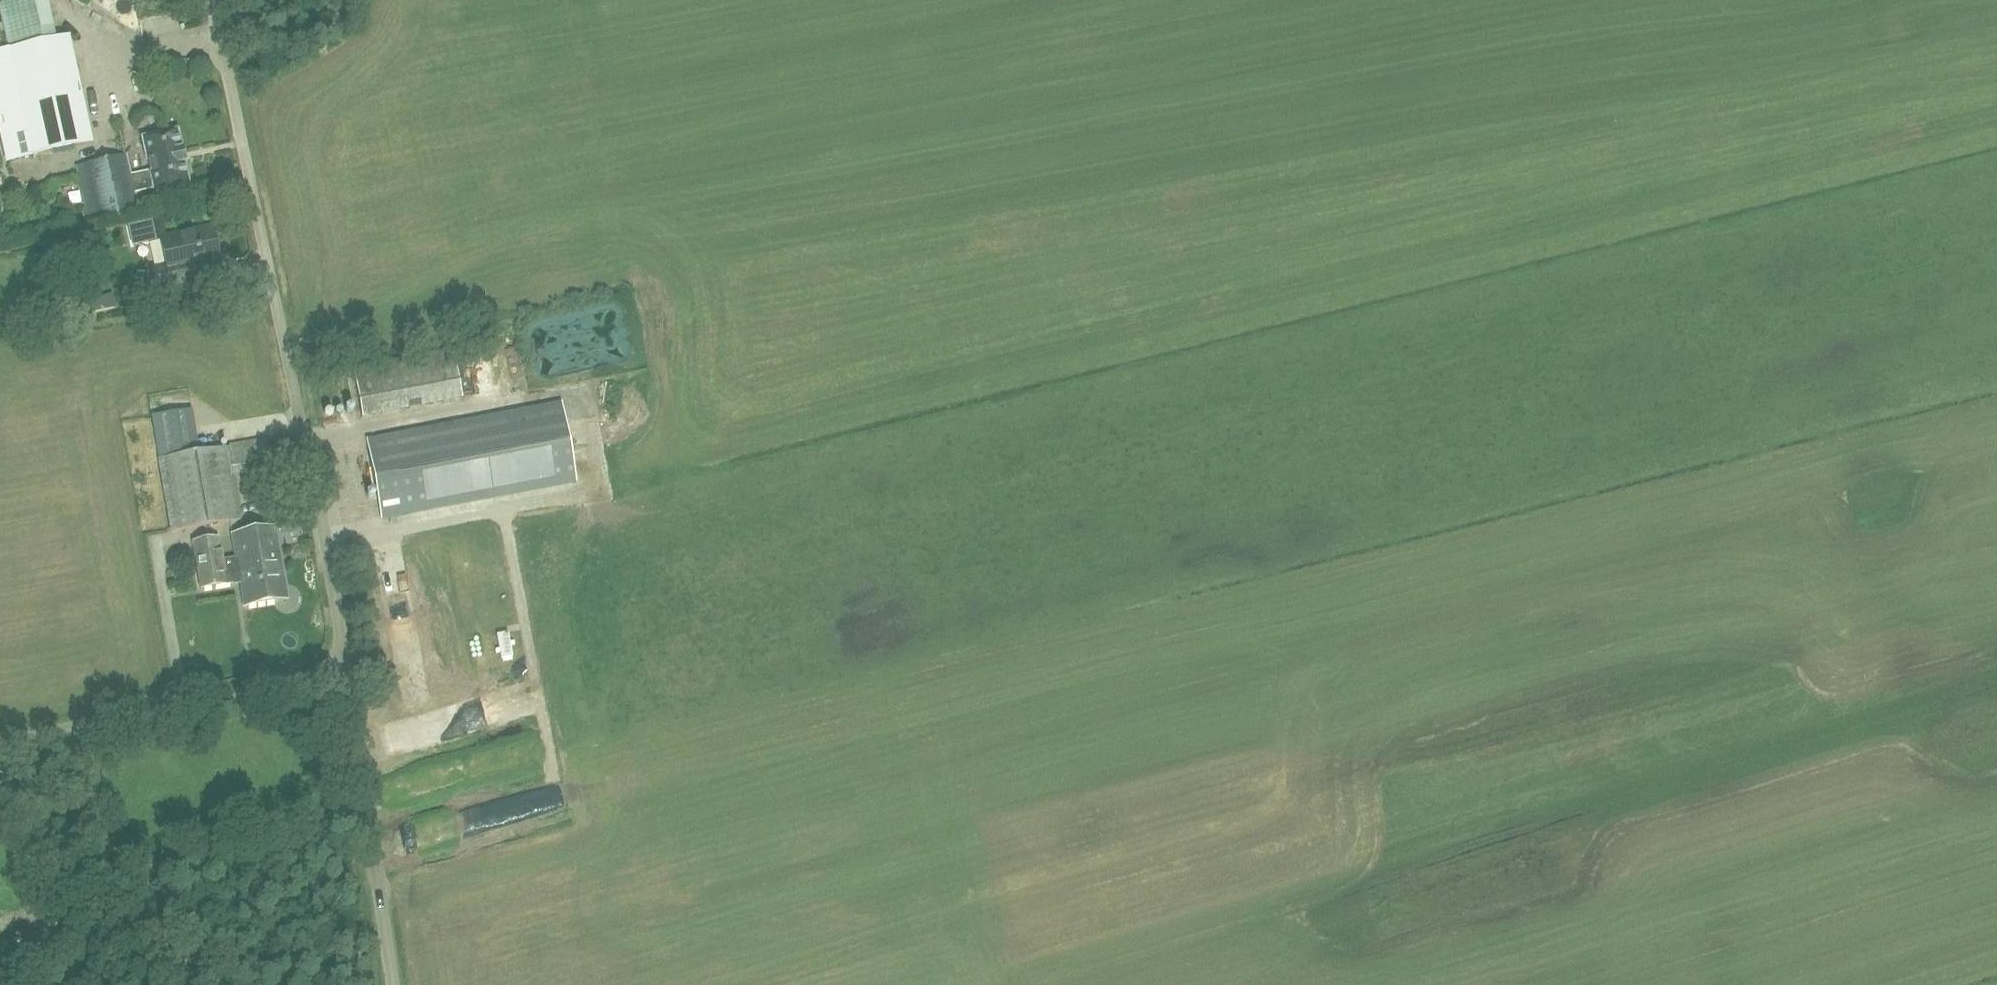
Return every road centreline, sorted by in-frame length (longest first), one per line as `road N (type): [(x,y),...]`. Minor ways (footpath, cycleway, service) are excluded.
road 1 (unclassified): [(346,672),(213,6)]
road 2 (track): [(366,796),(117,869),(98,862),(80,818),(9,793)]
road 3 (unclassified): [(346,672),(0,744)]
road 4 (unclassified): [(393,984),(346,672)]

